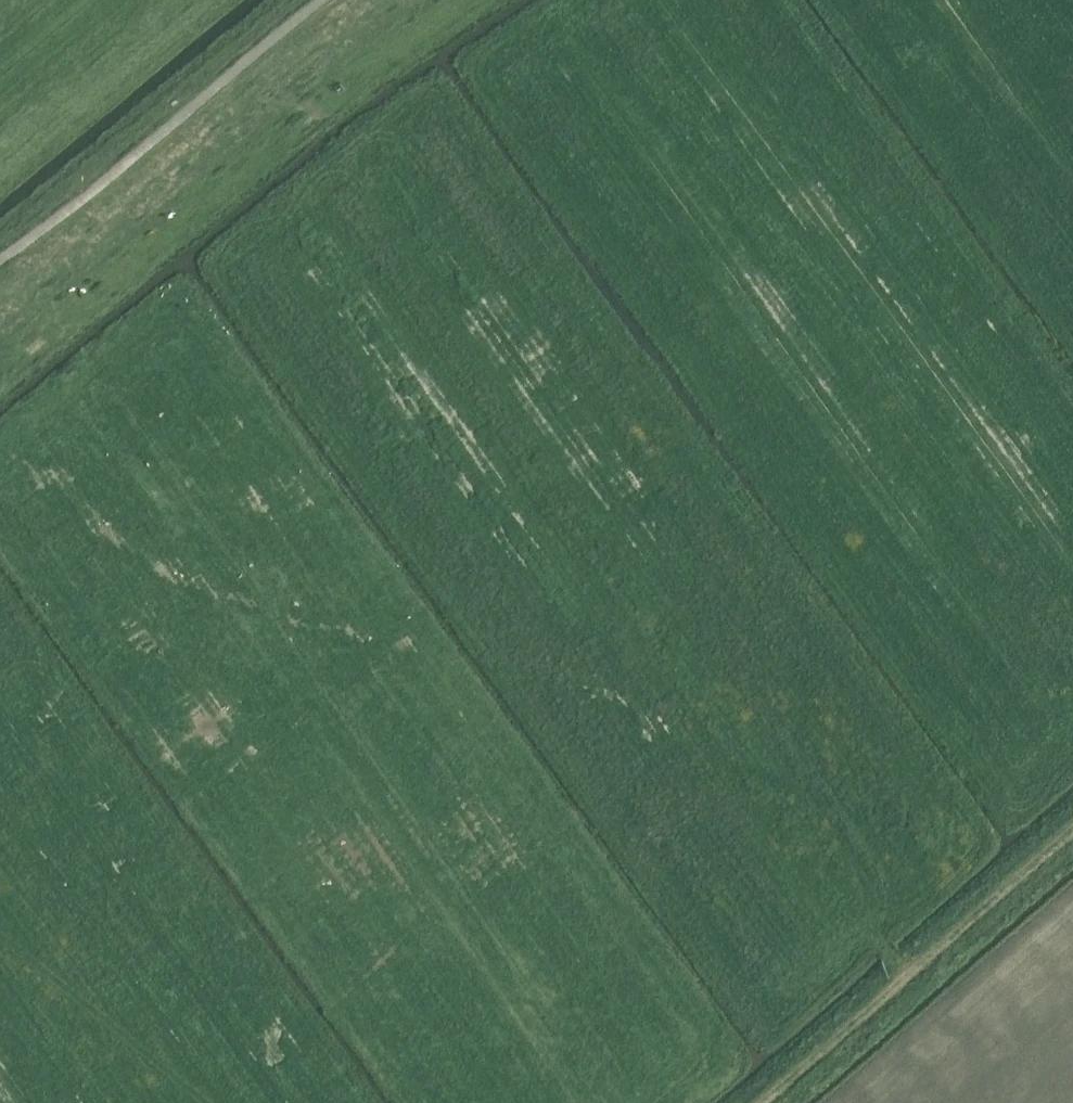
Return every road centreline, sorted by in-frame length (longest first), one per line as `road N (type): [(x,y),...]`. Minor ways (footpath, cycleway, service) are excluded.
road 1 (track): [(1072,835),(765,1102)]
road 2 (track): [(0,928),(223,1102)]

